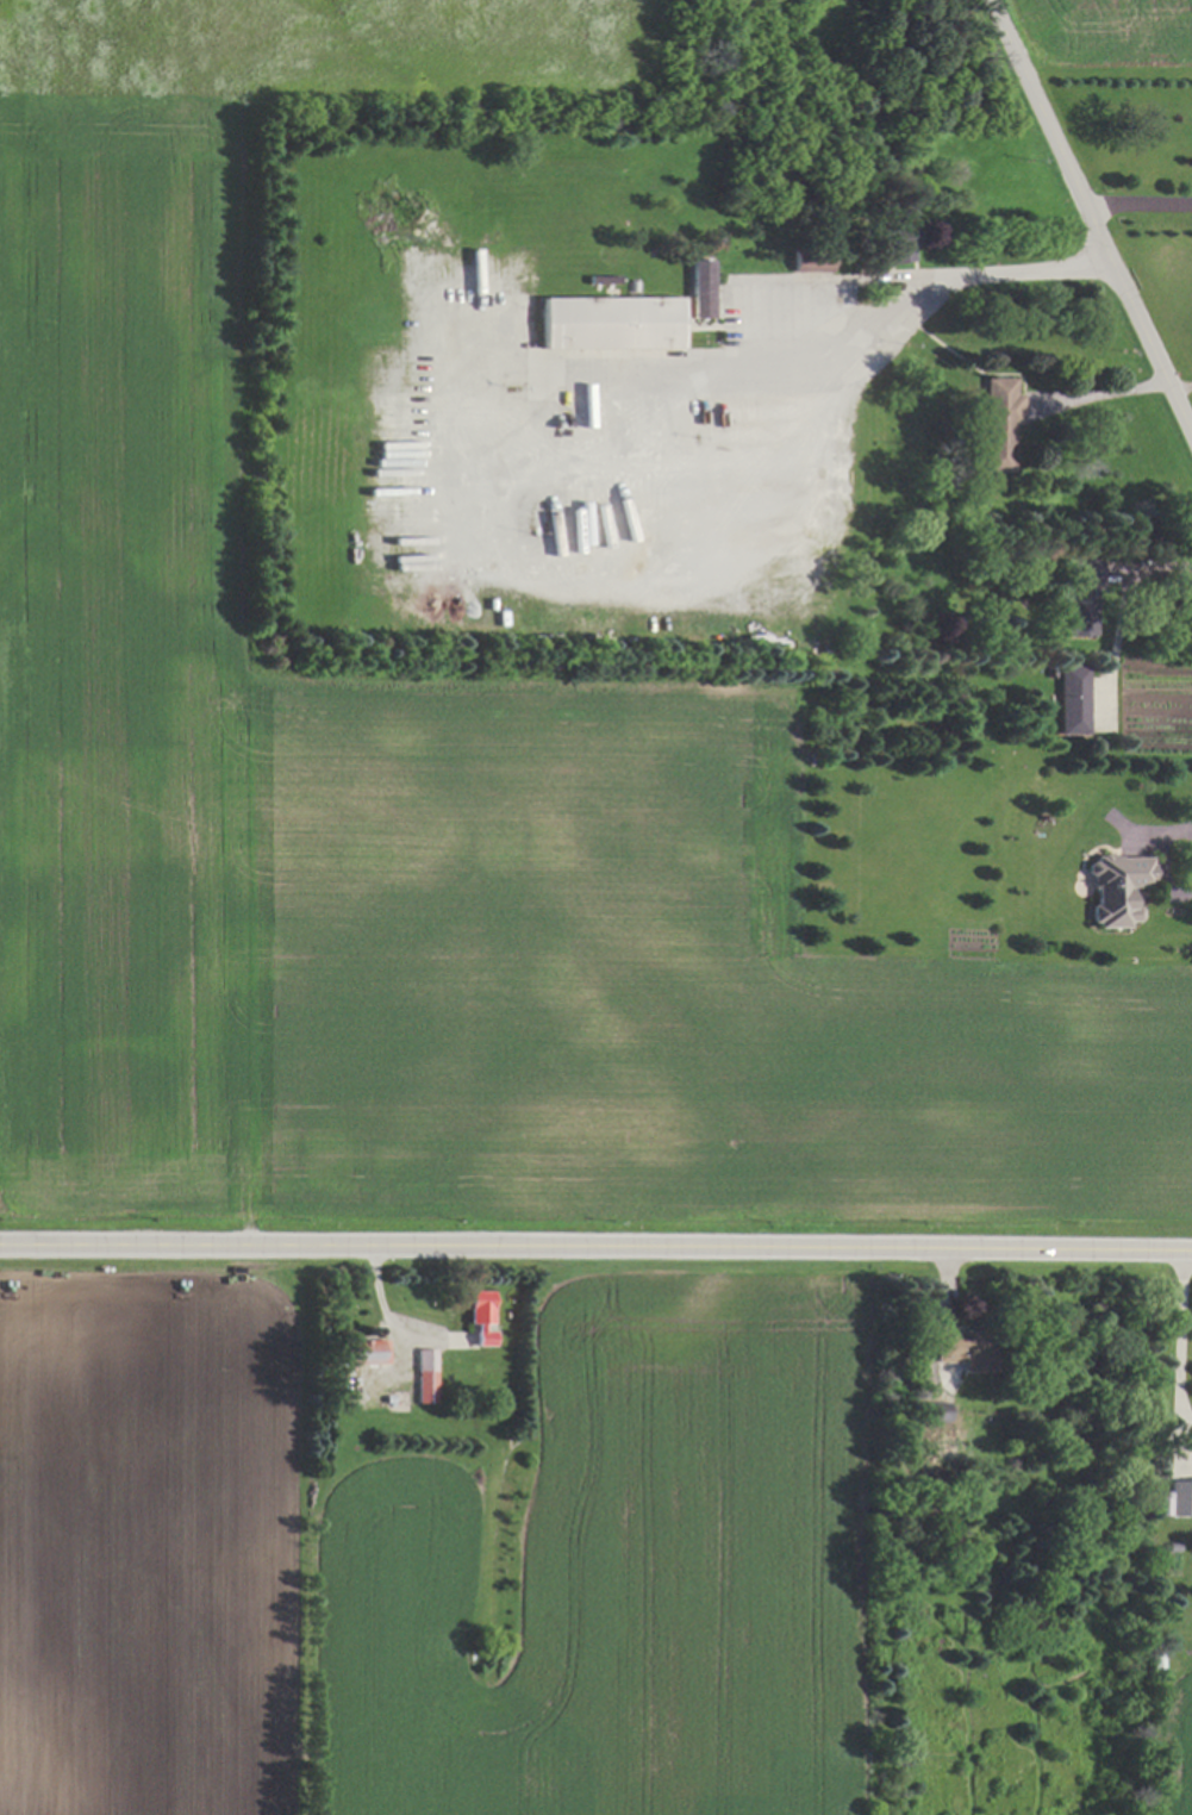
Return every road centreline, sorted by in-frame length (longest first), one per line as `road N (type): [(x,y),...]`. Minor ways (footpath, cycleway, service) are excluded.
road 1 (secondary): [(0,1249),(1191,1255)]
road 2 (residential): [(1191,437),(986,0)]

